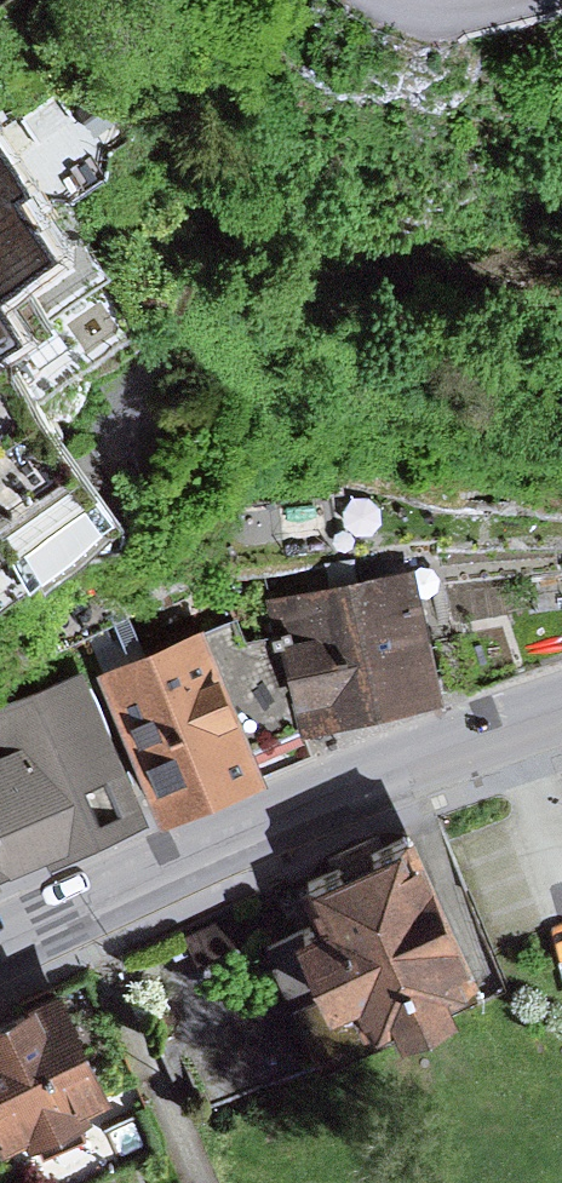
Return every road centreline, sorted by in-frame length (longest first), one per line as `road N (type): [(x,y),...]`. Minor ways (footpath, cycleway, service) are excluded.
road 1 (secondary): [(0,939),(272,812),(561,712)]
road 2 (residential): [(527,0),(432,14),(394,0)]

